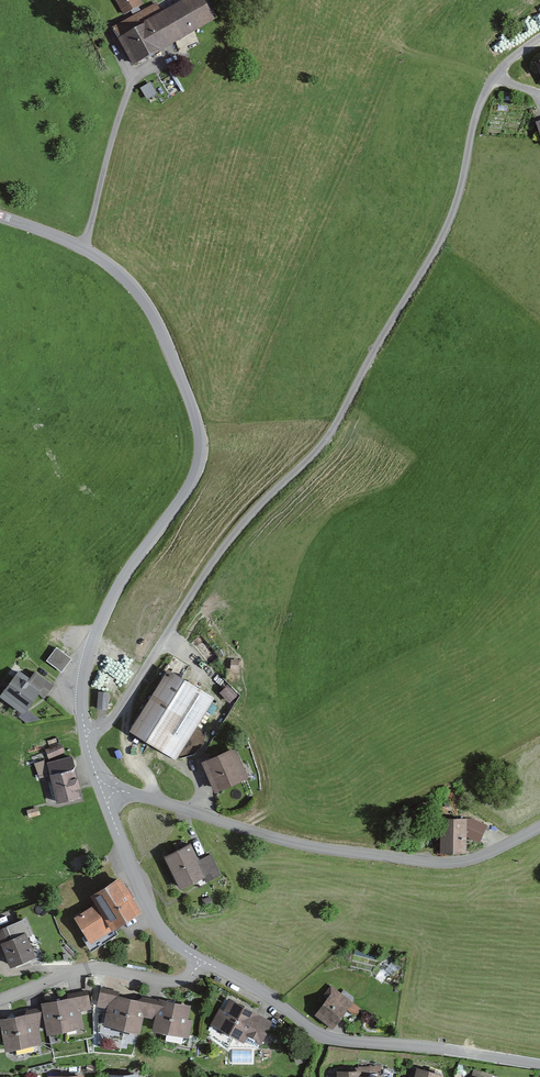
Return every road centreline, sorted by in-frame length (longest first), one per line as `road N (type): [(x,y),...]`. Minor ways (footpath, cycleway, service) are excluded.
road 1 (unclassified): [(87,738),(115,715),(232,538),(331,438),(451,222),(485,93),(539,39)]
road 2 (tertiary): [(87,738),(79,686),(98,625),(189,489),(200,460),(193,407),(158,326),(141,294),(83,247)]
road 3 (unclassified): [(539,826),(448,862),(266,835),(102,786)]
road 4 (tertiary): [(539,1064),(323,1036),(198,961)]
road 5 (unclassified): [(83,247),(125,96),(135,77),(169,56)]
road 6 (residential): [(0,1000),(79,973),(173,983),(198,961)]
road 7 (tertiary): [(198,961),(162,930),(102,786)]

